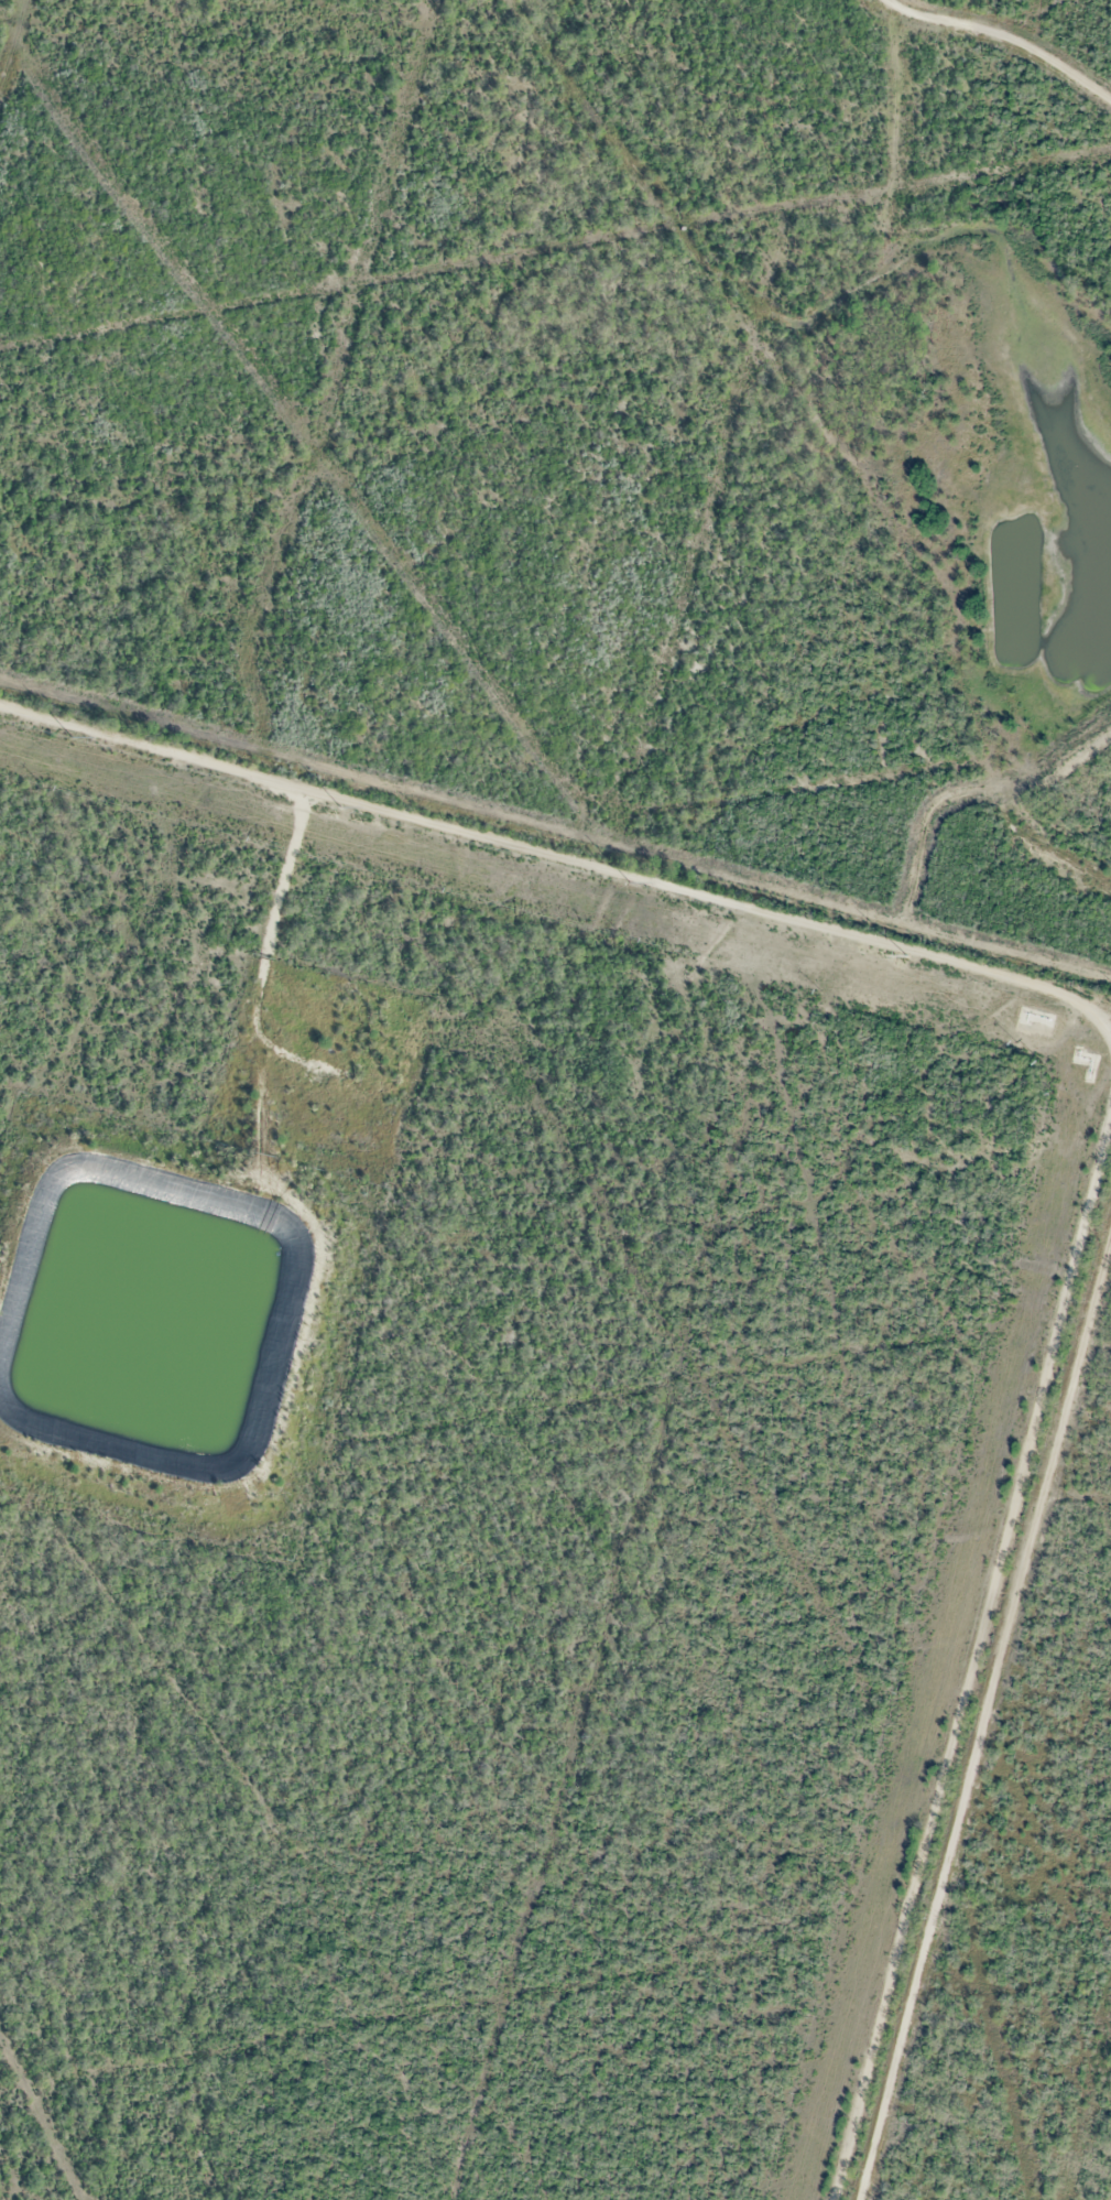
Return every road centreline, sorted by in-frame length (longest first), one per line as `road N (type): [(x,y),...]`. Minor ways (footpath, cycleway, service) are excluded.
road 1 (track): [(0,706),(1055,990),(1093,1008),(1110,1042)]
road 2 (track): [(1110,1102),(832,2199)]
road 3 (track): [(1110,102),(1022,43),(889,0)]

